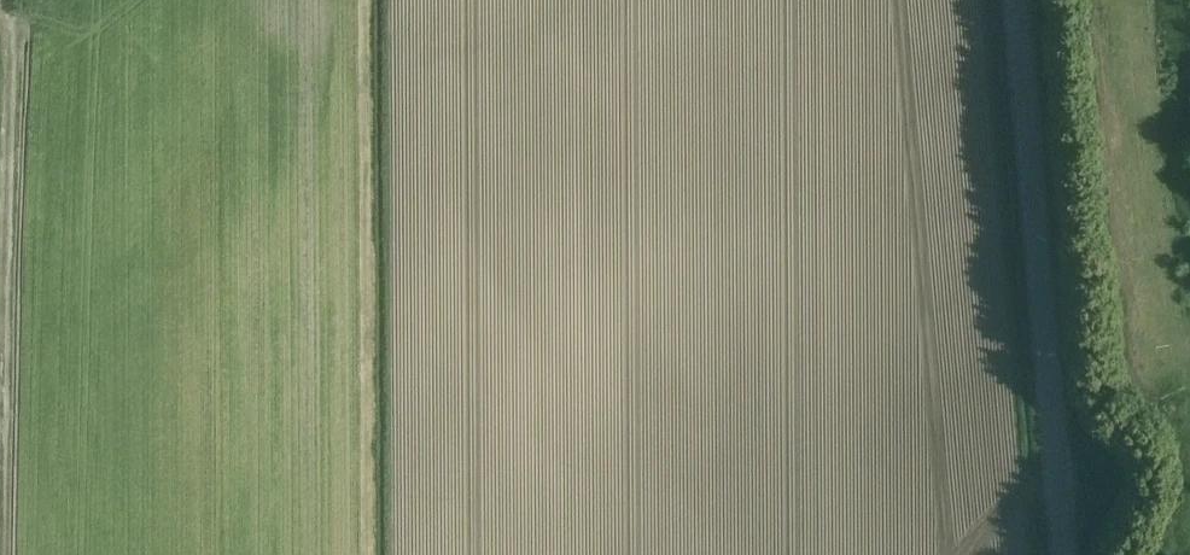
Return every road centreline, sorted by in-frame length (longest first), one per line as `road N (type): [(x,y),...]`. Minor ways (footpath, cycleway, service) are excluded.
road 1 (tertiary): [(1064,554),(1016,0)]

